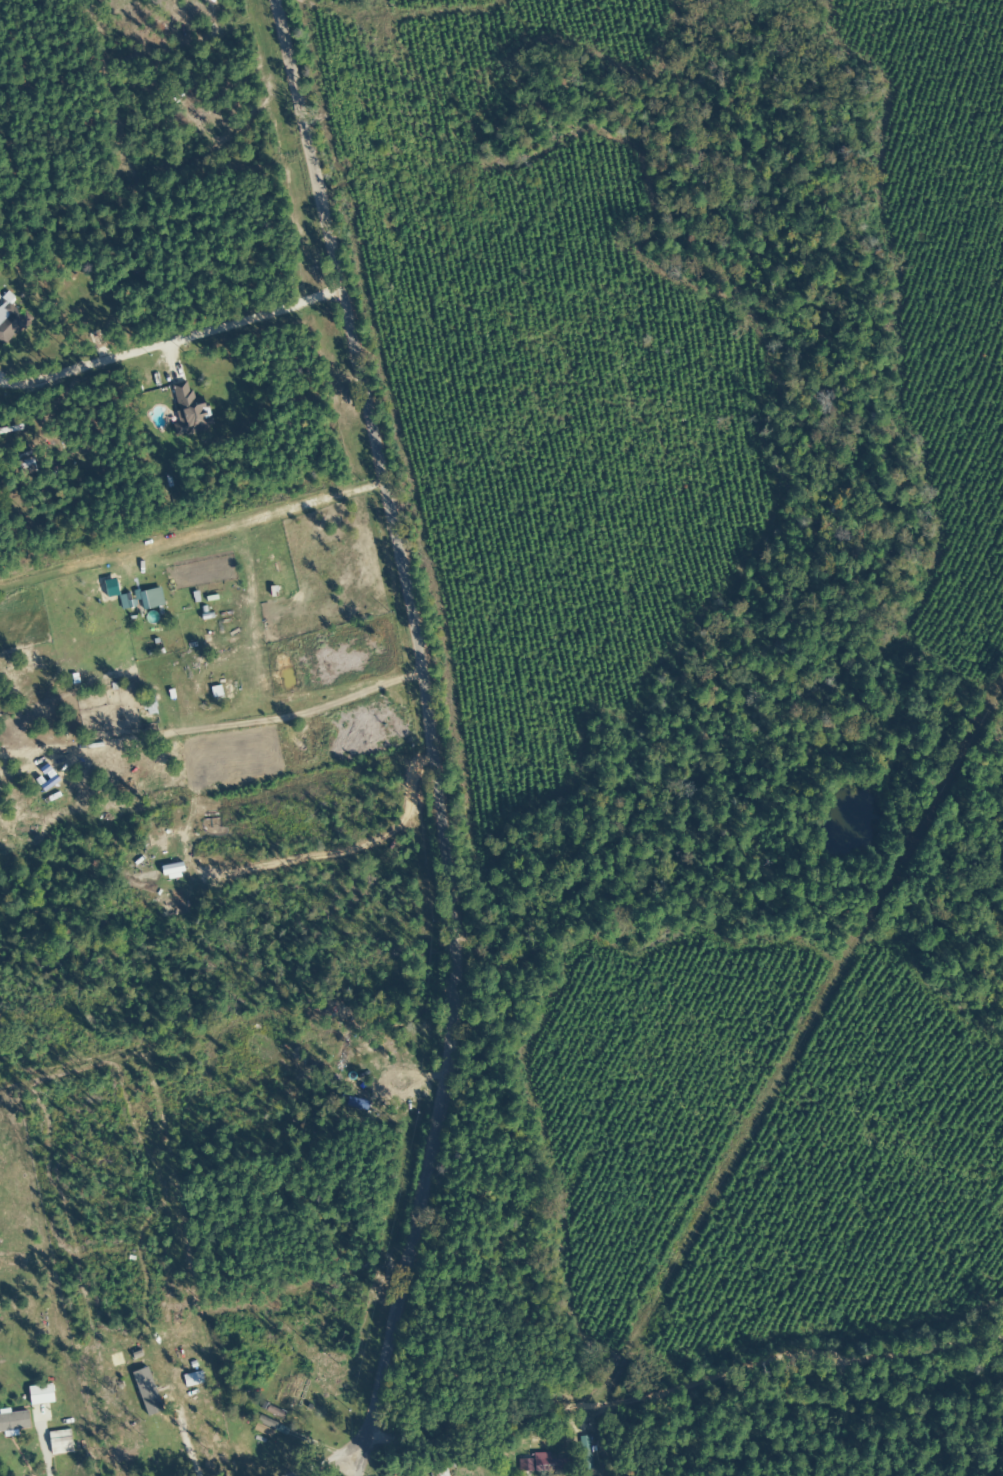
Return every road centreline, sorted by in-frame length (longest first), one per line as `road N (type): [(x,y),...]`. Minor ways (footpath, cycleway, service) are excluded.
road 1 (residential): [(381,1475),(464,961),(430,667),(285,0)]
road 2 (residential): [(385,1443),(761,1358),(1002,1347)]
road 3 (residential): [(155,1475),(336,1428),(385,1443)]

